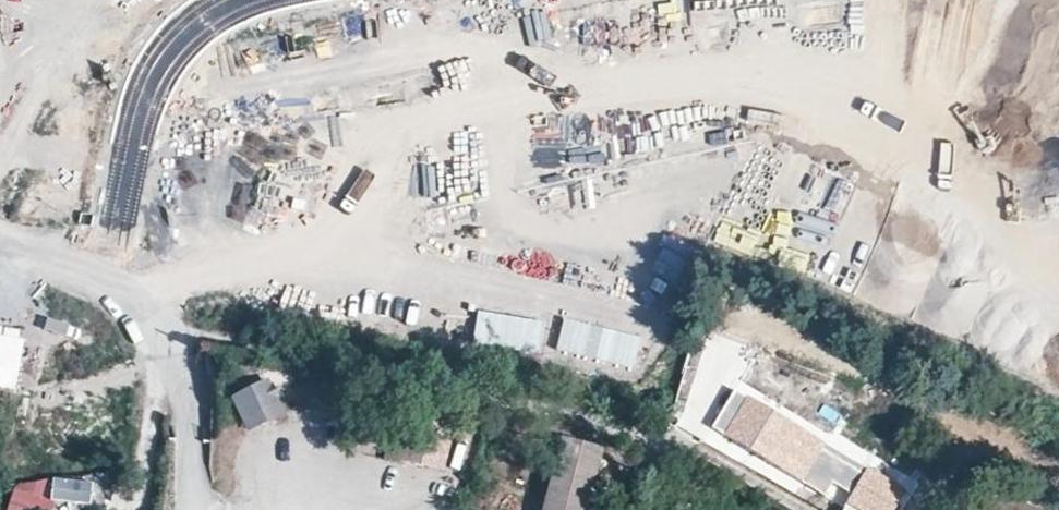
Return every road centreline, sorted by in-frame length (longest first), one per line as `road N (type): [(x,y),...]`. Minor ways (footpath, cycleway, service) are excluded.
road 1 (unclassified): [(164,330),(681,440),(797,509)]
road 2 (unclassified): [(0,149),(82,150),(199,168)]
road 3 (unclassified): [(164,330),(151,509)]
road 4 (unclassified): [(164,330),(199,168)]

